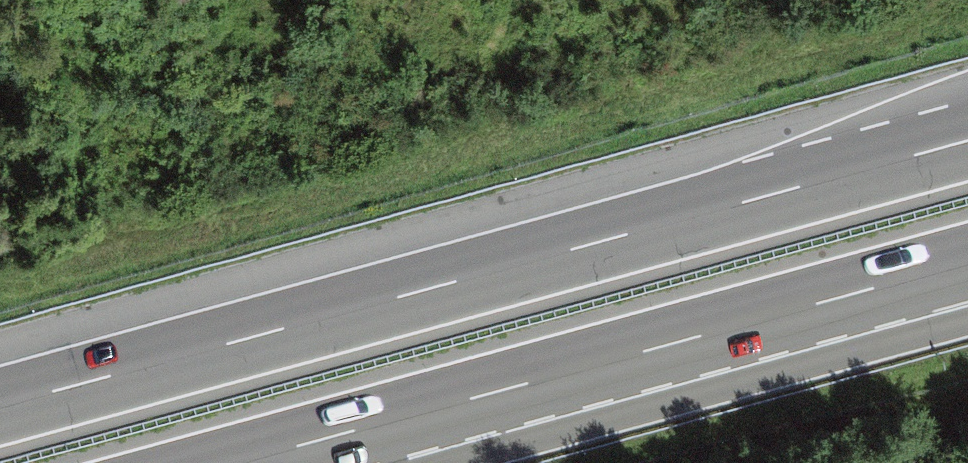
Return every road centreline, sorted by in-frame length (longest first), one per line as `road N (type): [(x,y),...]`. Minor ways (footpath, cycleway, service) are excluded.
road 1 (motorway): [(967,139),(0,405)]
road 2 (motorway): [(586,368),(967,264)]
road 3 (motorway): [(586,368),(967,297)]
road 4 (motorway): [(241,462),(586,368)]

